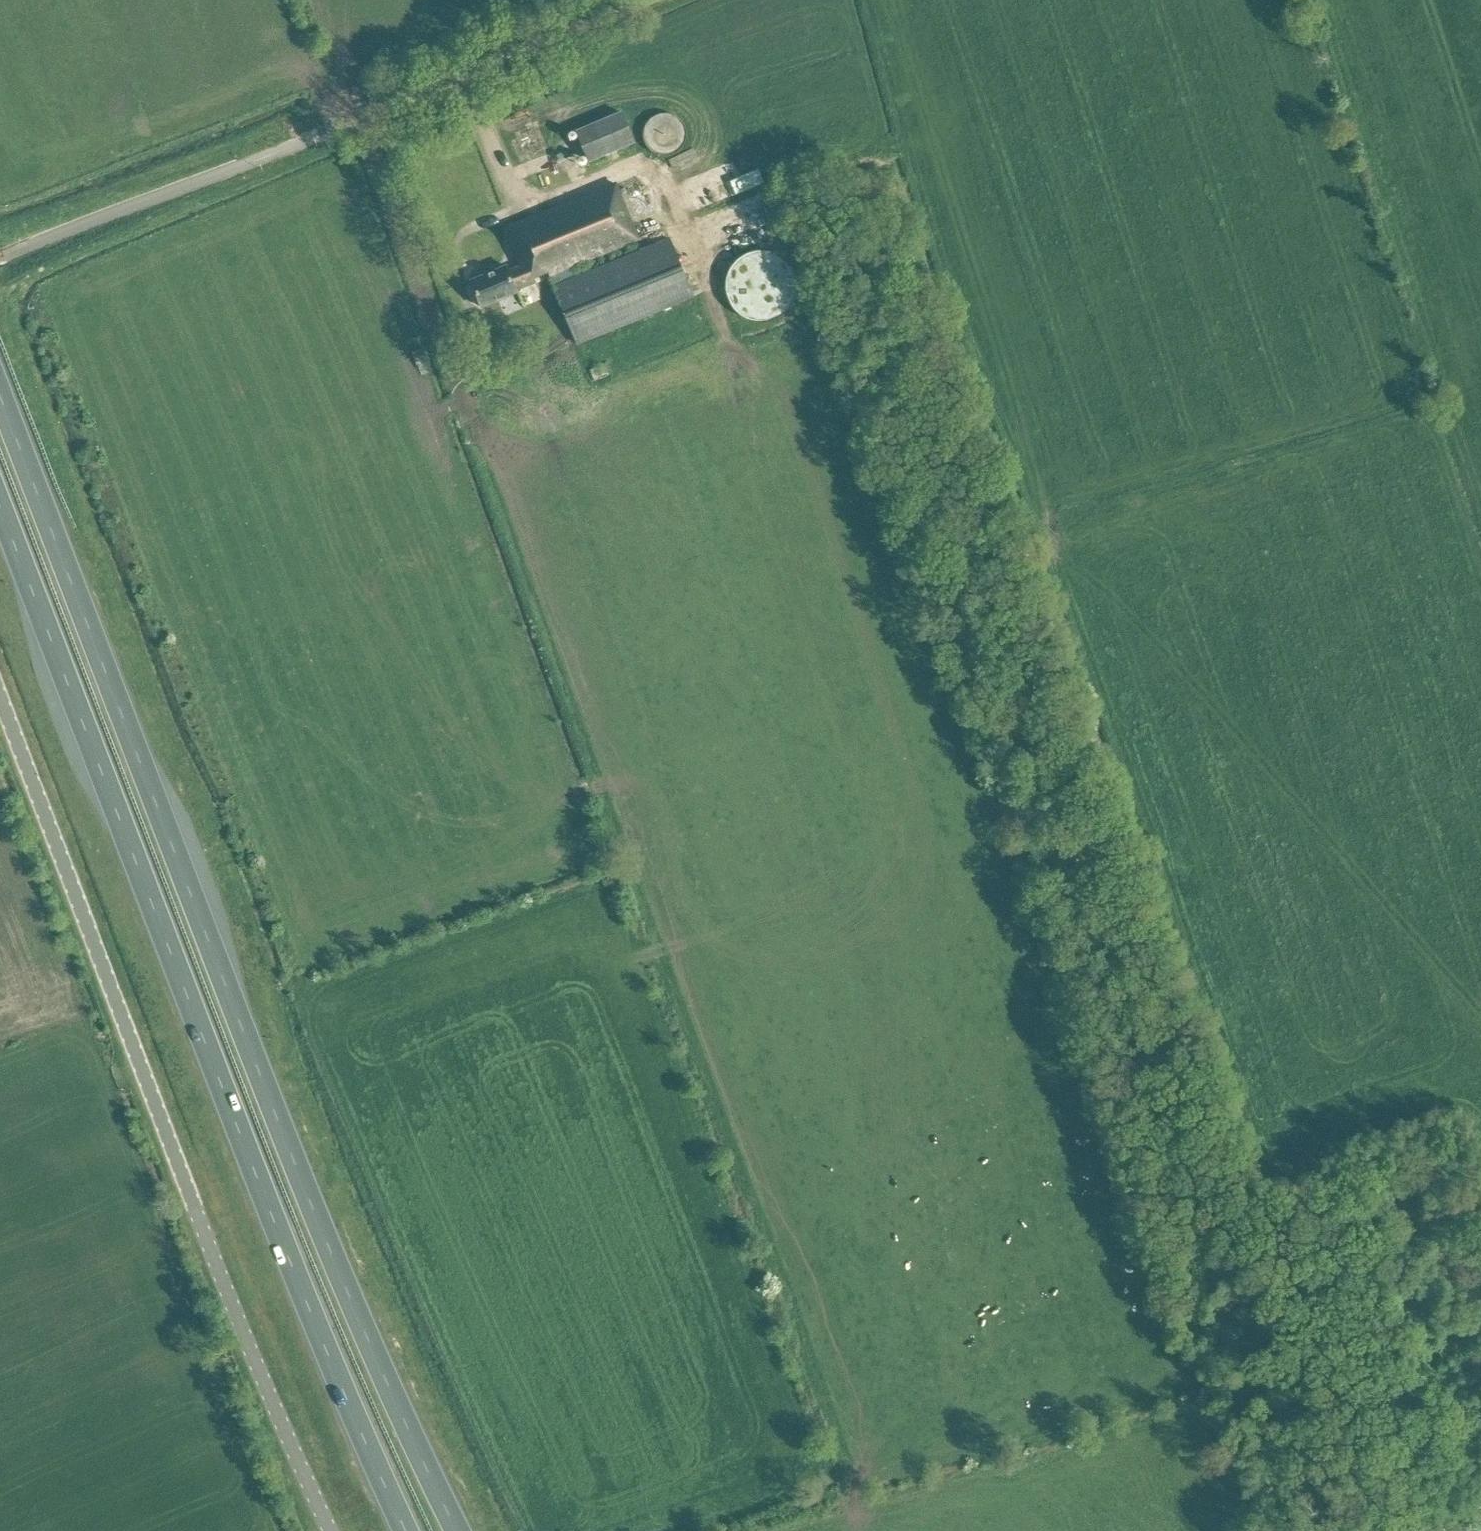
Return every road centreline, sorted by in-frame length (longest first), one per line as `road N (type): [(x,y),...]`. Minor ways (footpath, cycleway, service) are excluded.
road 1 (trunk): [(456,1530),(333,1255),(0,398)]
road 2 (trunk): [(0,507),(291,1264),(406,1530)]
road 3 (unclassified): [(330,1530),(0,693)]
road 4 (unclassified): [(315,136),(644,0)]

